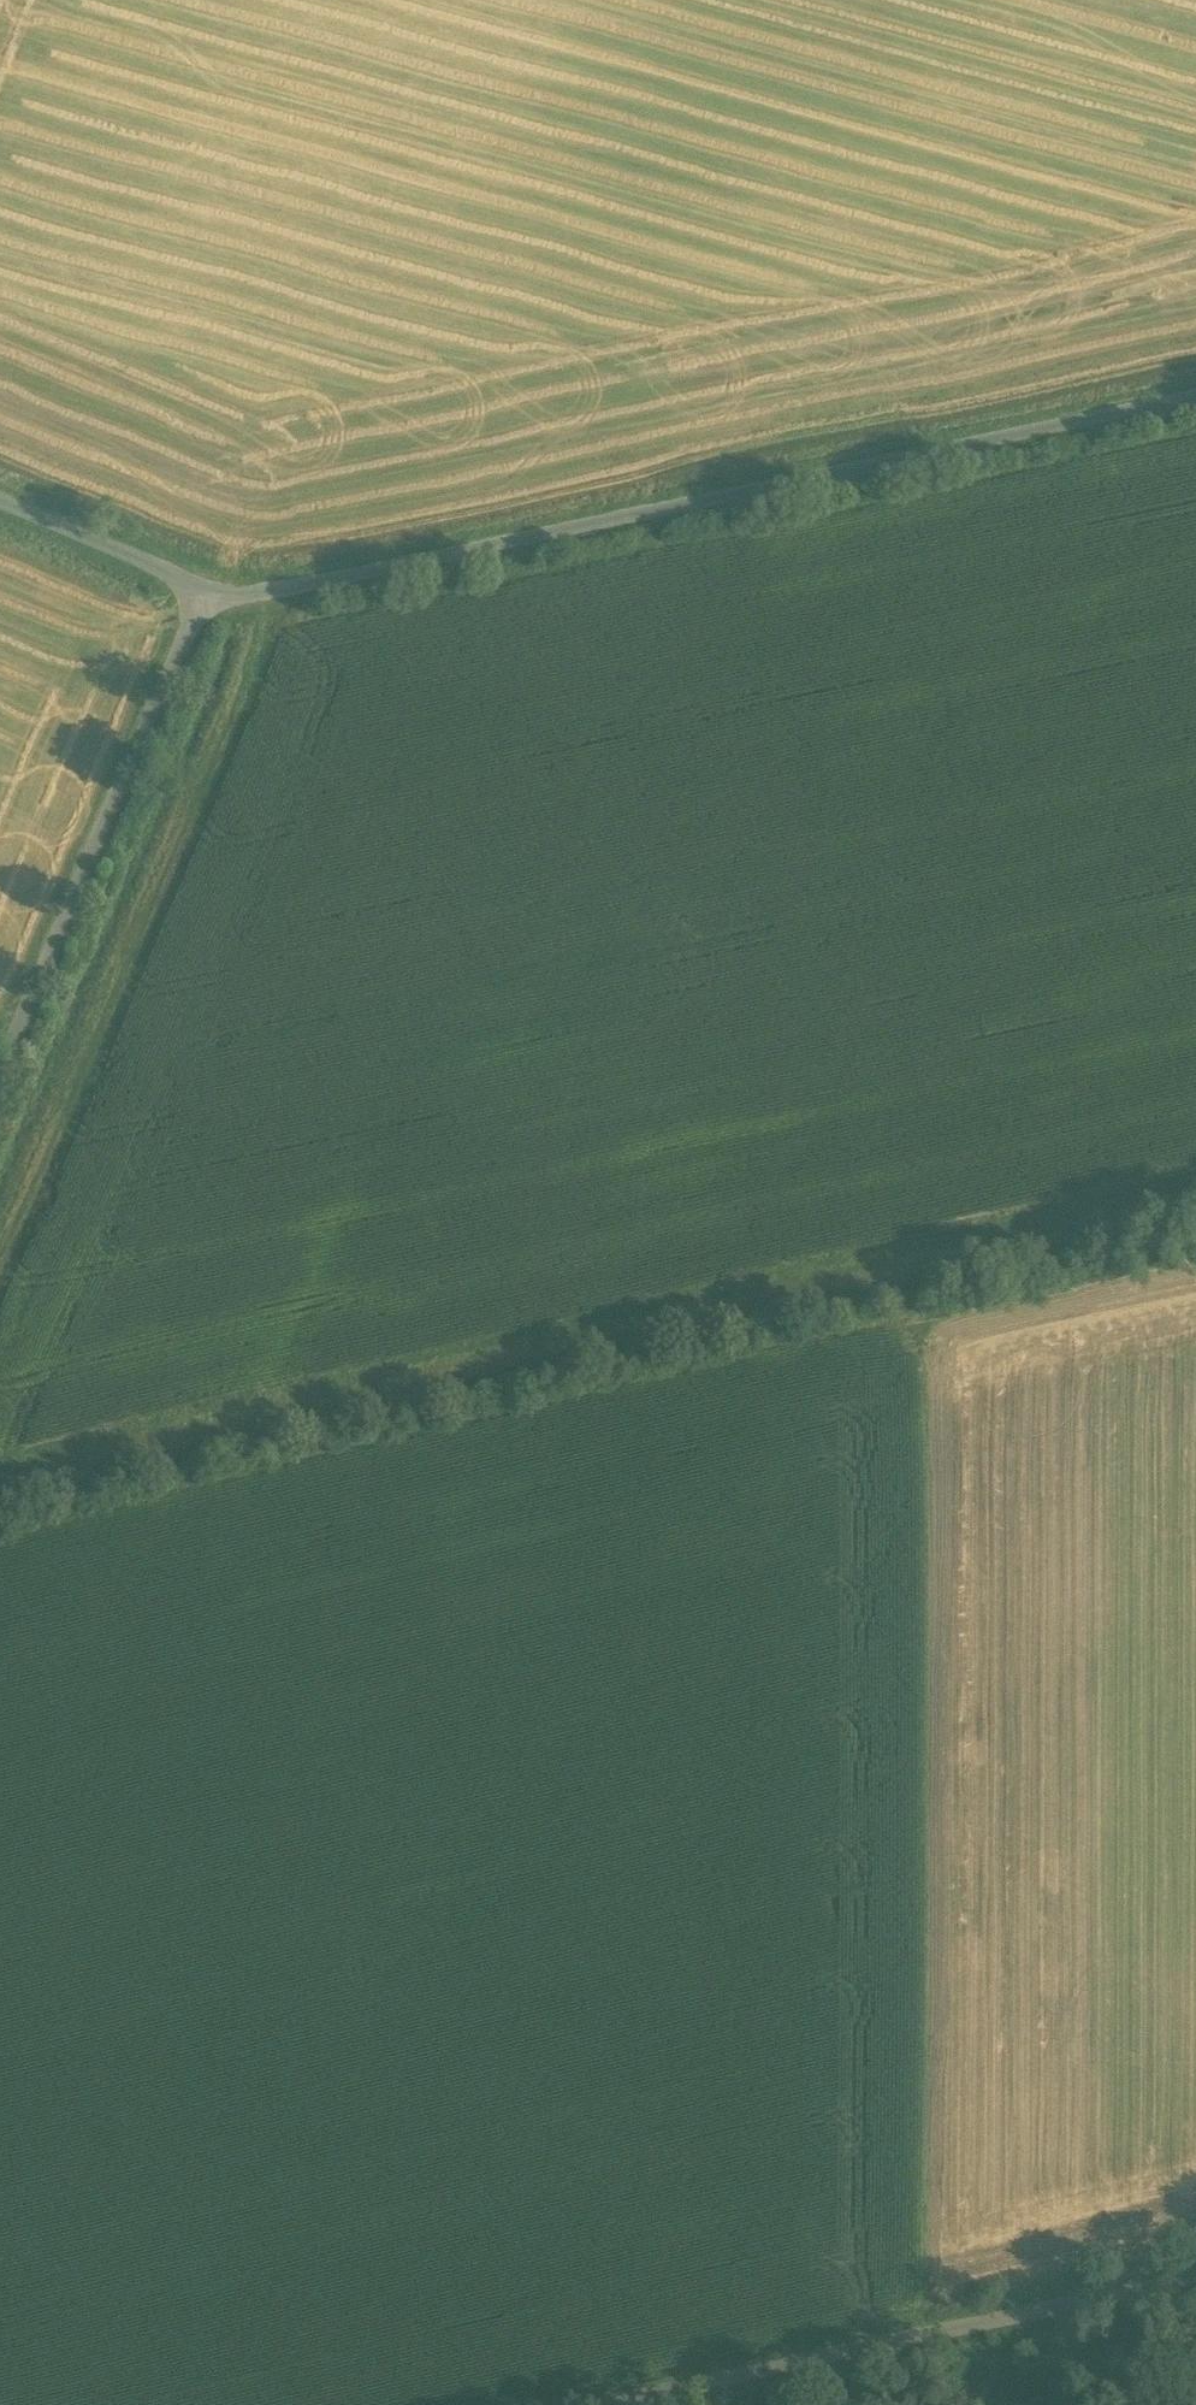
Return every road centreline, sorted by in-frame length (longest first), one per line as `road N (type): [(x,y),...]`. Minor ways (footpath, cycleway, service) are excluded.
road 1 (unclassified): [(196,605),(1195,386)]
road 2 (unclassified): [(577,2404),(1195,2269)]
road 3 (unclassified): [(196,605),(0,1055)]
road 4 (unclassified): [(0,502),(138,560),(196,605)]

